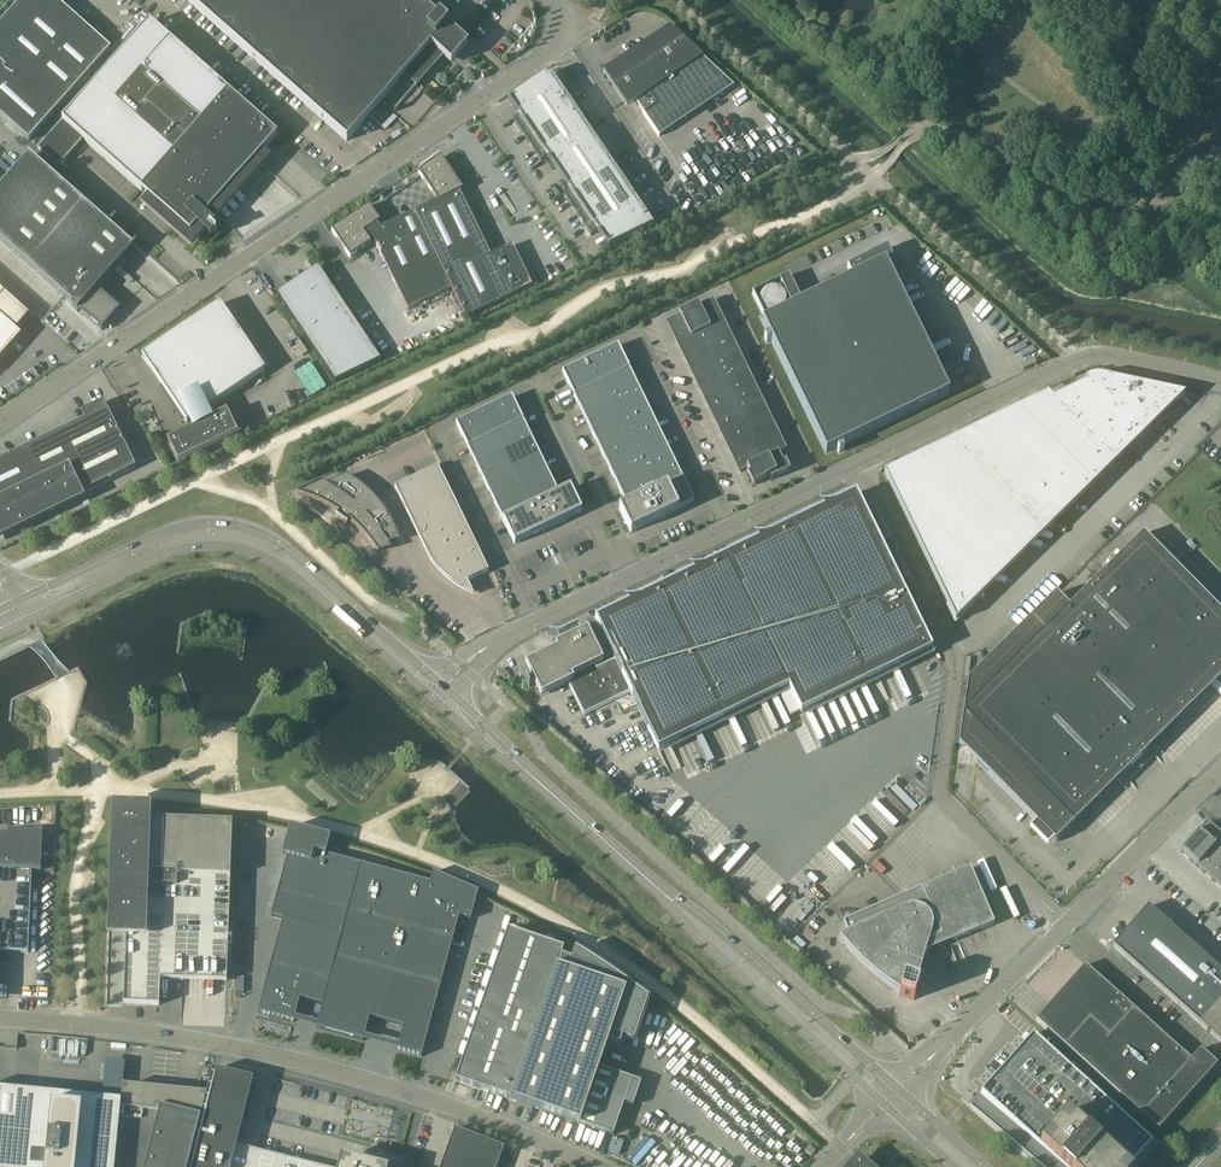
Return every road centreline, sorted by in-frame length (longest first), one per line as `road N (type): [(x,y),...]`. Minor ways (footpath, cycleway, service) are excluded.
road 1 (unclassified): [(552,0),(560,7),(552,51),(0,423)]
road 2 (unclassified): [(594,1166),(414,1092),(271,1056),(72,1024),(0,1021)]
road 3 (unclassified): [(533,625),(437,422),(525,381),(624,580)]
road 4 (unclassified): [(643,571),(544,372),(632,329),(729,528)]
road 5 (unclassified): [(857,465),(957,671),(942,801),(1065,925)]
road 6 (unclassified): [(757,515),(655,318),(715,290),(810,488)]
road 7 (secondary): [(437,679),(289,550),(236,526),(164,531),(22,599)]
road 8 (secondary): [(24,621),(159,556),(202,545),(241,548),(292,572),(435,700)]
road 9 (unclassified): [(857,465),(1079,356),(1220,385)]
road 10 (secondary): [(892,1083),(710,920),(662,894)]
road 11 (secondary): [(662,894),(877,1097)]
road 12 (unclassified): [(1220,771),(1065,925)]
road 13 (unclassified): [(1065,925),(939,1051)]
road 14 (secondary): [(532,776),(662,894)]
road 15 (secondary): [(435,700),(532,776)]

